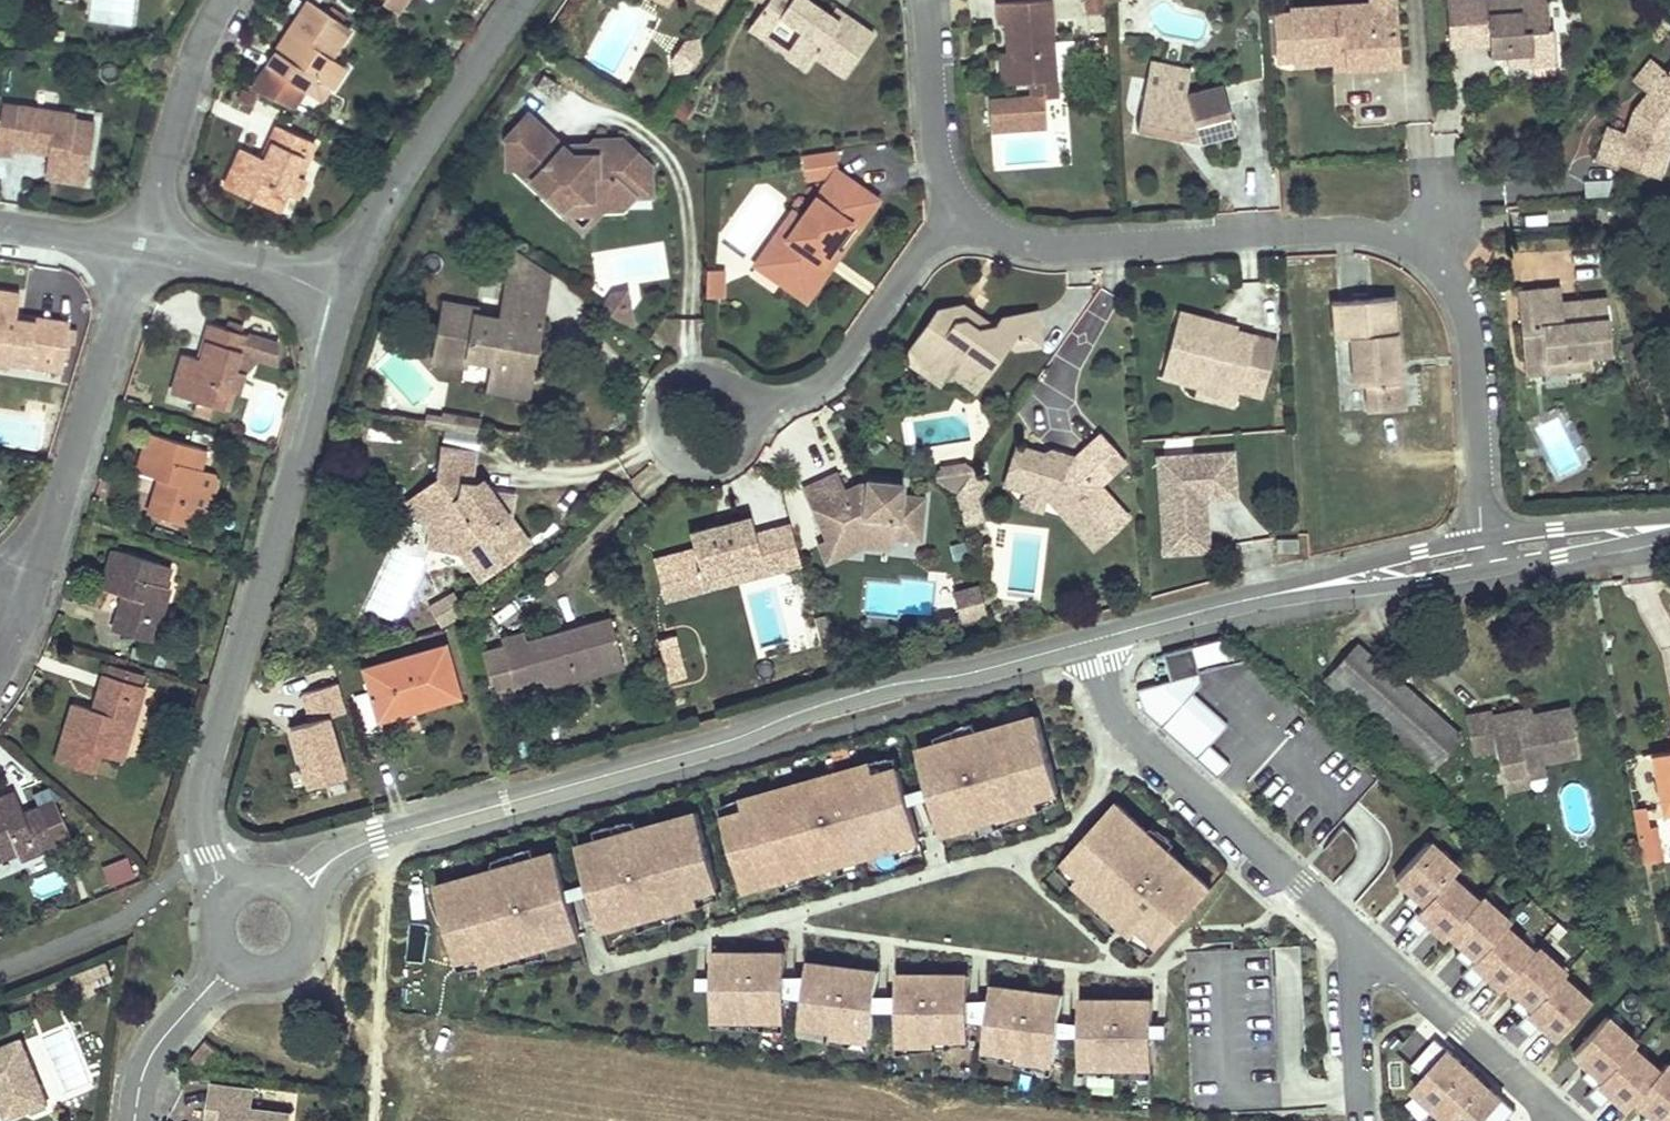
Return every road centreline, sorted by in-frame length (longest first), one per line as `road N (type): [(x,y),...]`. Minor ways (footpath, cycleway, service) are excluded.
road 1 (residential): [(1092,641),(891,686),(731,741),(379,839),(337,857),(296,895)]
road 2 (residential): [(955,199),(996,234),(1041,248),(1346,229),(1381,233),(1427,254),(1454,288),(1469,325),(1484,555)]
road 3 (residential): [(235,891),(210,862),(202,795),(344,300)]
road 4 (residential): [(1484,555),(1247,600),(1092,641)]
road 5 (residential): [(1092,641),(1126,728),(1352,932)]
road 6 (residential): [(344,300),(379,216),(525,0)]
road 7 (residential): [(955,199),(831,376),(795,394),(742,403)]
road 8 (residential): [(1352,932),(1563,1120)]
road 9 (residential): [(64,498),(137,246)]
road 10 (residential): [(137,246),(188,73),(223,0)]
road 11 (residential): [(742,403),(722,381),(692,376),(659,406),(660,436),(680,458),(710,463),(736,447),(745,418)]
road 12 (residential): [(344,300),(269,269),(137,246)]
road 13 (residential): [(927,0),(936,147),(955,199)]
road 14 (residential): [(233,962),(149,1059),(135,1120)]
road 15 (residential): [(1352,932),(1361,1120)]
road 16 (residential): [(1669,524),(1484,555)]
road 17 (residential): [(0,664),(64,498)]
road 18 (residential): [(233,962),(266,974),(292,964),(310,927),(296,895)]
road 19 (residential): [(137,246),(0,225)]

